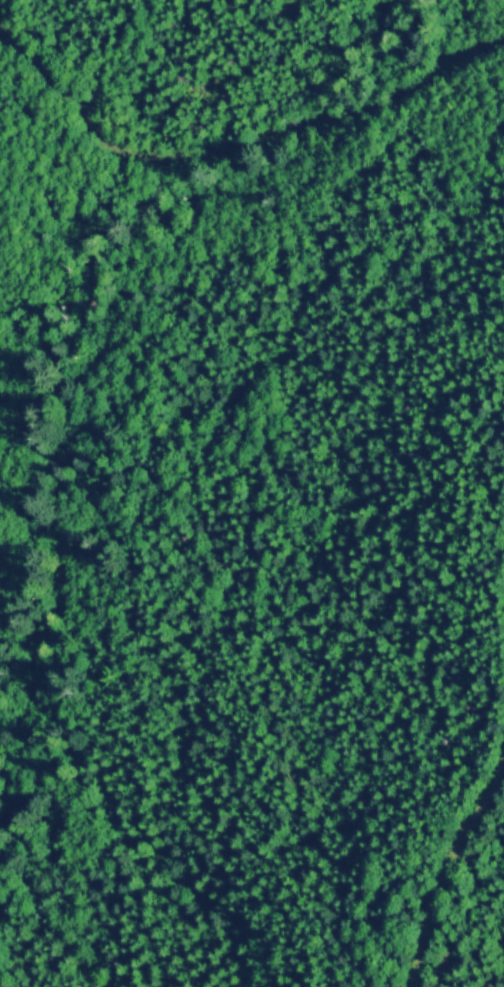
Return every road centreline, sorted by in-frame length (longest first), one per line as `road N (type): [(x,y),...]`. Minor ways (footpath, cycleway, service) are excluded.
road 1 (track): [(503,41),(454,56),(334,121),(192,161),(157,163),(120,152),(0,30)]
road 2 (track): [(414,986),(432,909),(503,764)]
road 3 (track): [(84,114),(138,40),(154,0)]

